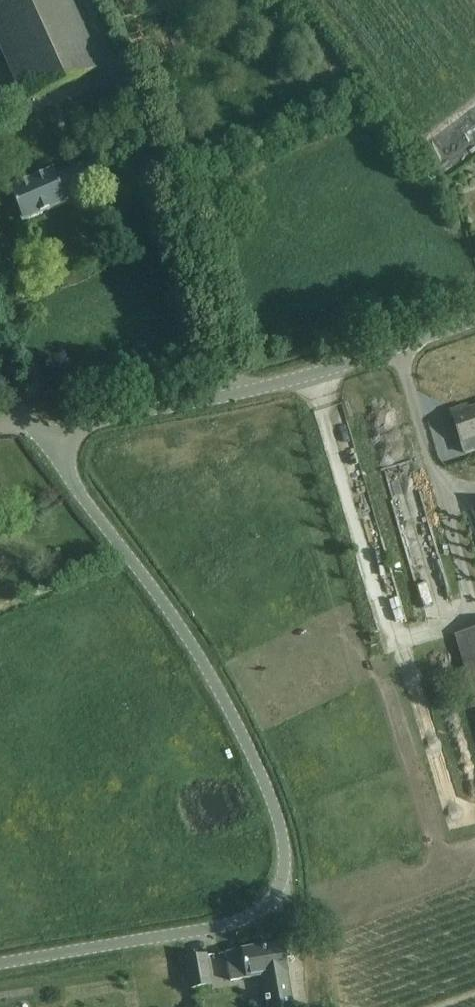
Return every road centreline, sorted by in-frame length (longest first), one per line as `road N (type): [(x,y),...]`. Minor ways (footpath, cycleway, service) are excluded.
road 1 (unclassified): [(0,965),(240,922),(274,898),(284,866),(272,802),(210,674),(47,444)]
road 2 (unclassified): [(474,320),(290,381),(114,416),(47,444)]
road 3 (track): [(304,1006),(282,882)]

